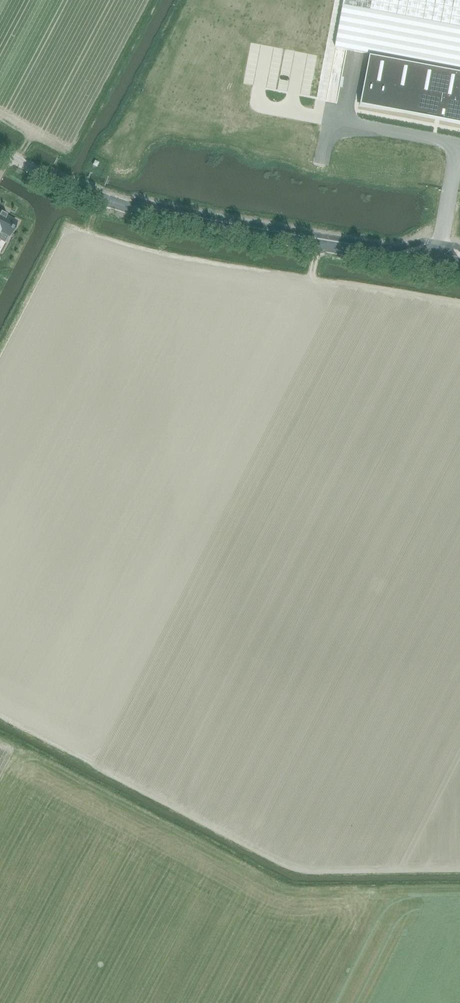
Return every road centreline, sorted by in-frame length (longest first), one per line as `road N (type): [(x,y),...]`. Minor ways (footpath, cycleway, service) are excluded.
road 1 (tertiary): [(459,271),(157,217),(67,188),(0,152)]

